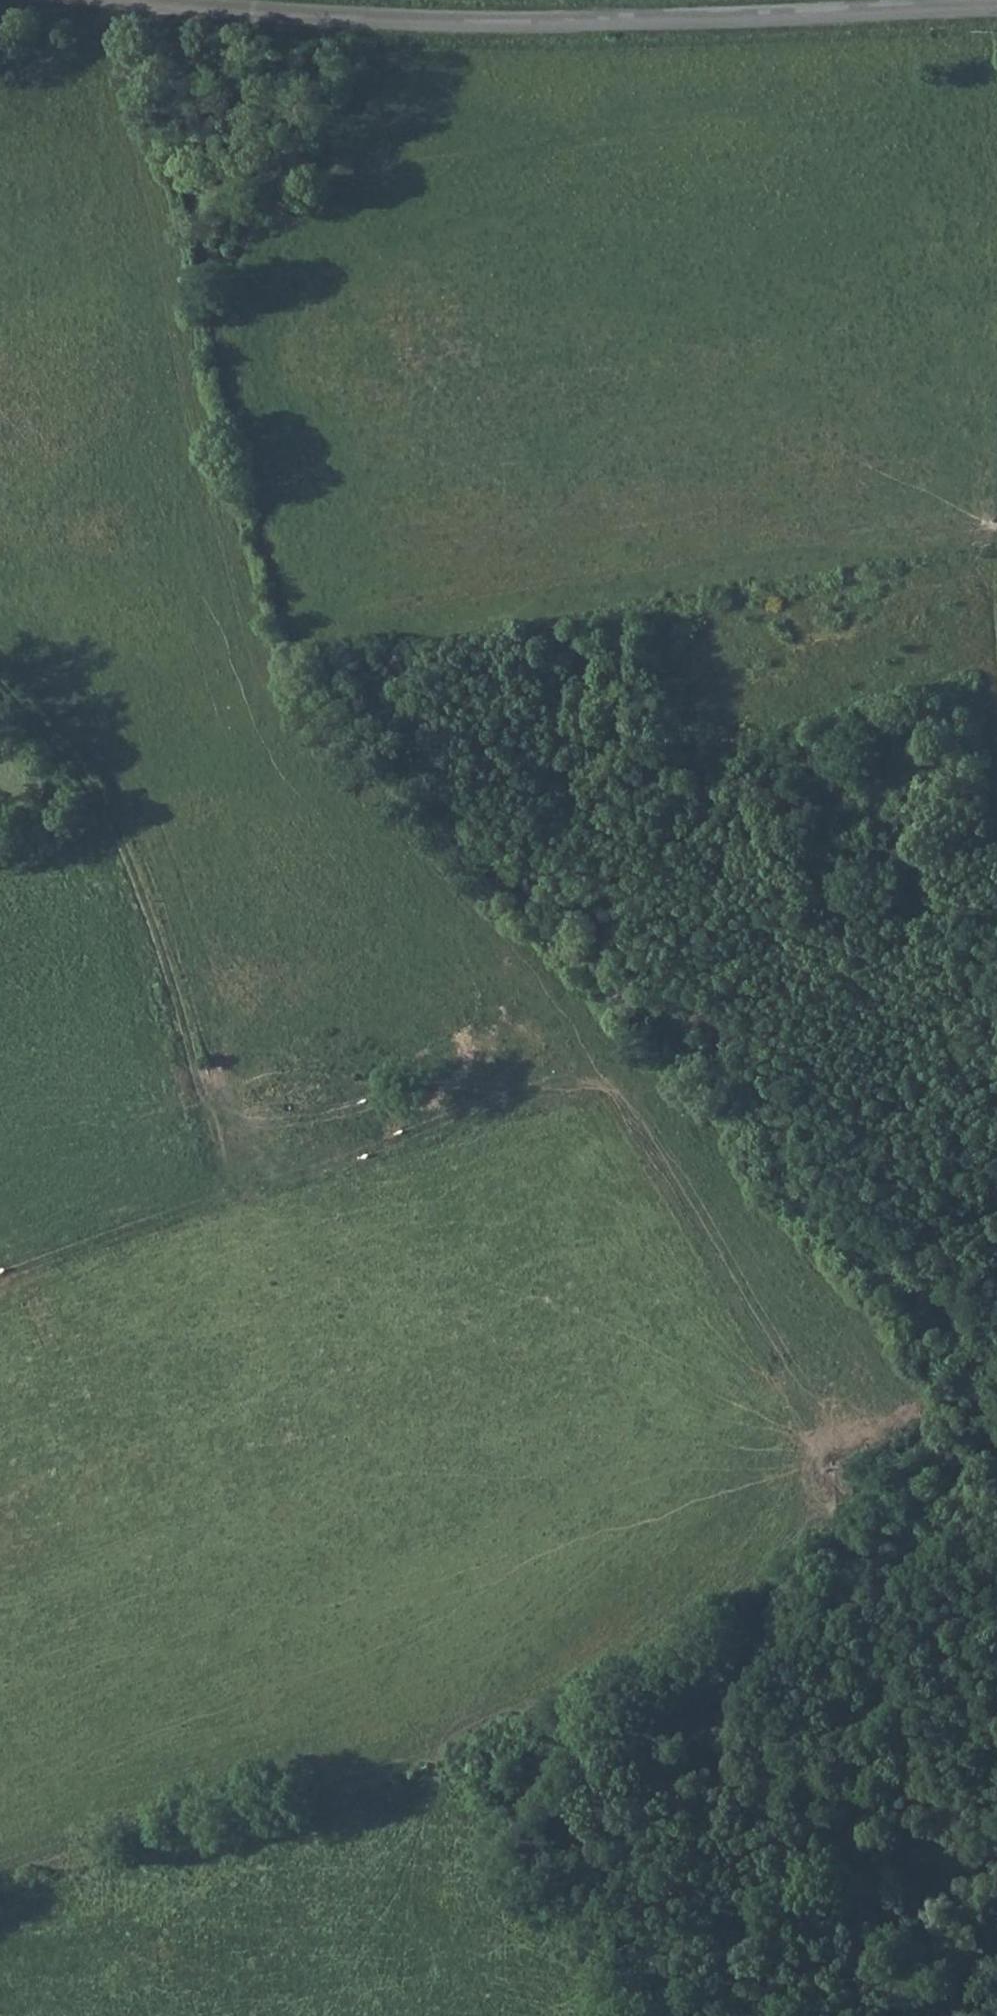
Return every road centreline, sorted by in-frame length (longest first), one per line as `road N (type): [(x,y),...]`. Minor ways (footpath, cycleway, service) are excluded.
road 1 (unclassified): [(104,0),(384,29),(774,27),(996,10)]
road 2 (track): [(208,1120),(105,813),(0,658)]

